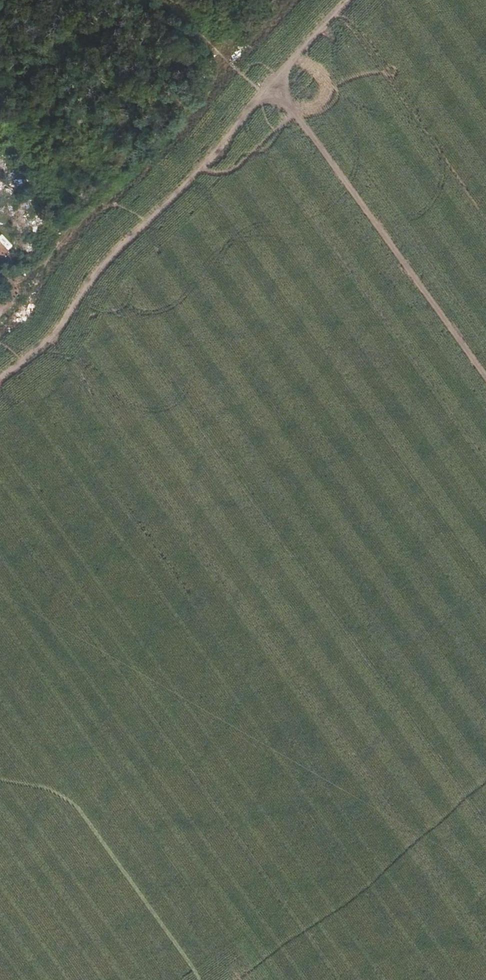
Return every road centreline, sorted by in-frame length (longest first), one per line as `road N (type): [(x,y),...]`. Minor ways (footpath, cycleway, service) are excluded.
road 1 (track): [(278,0),(0,309)]

